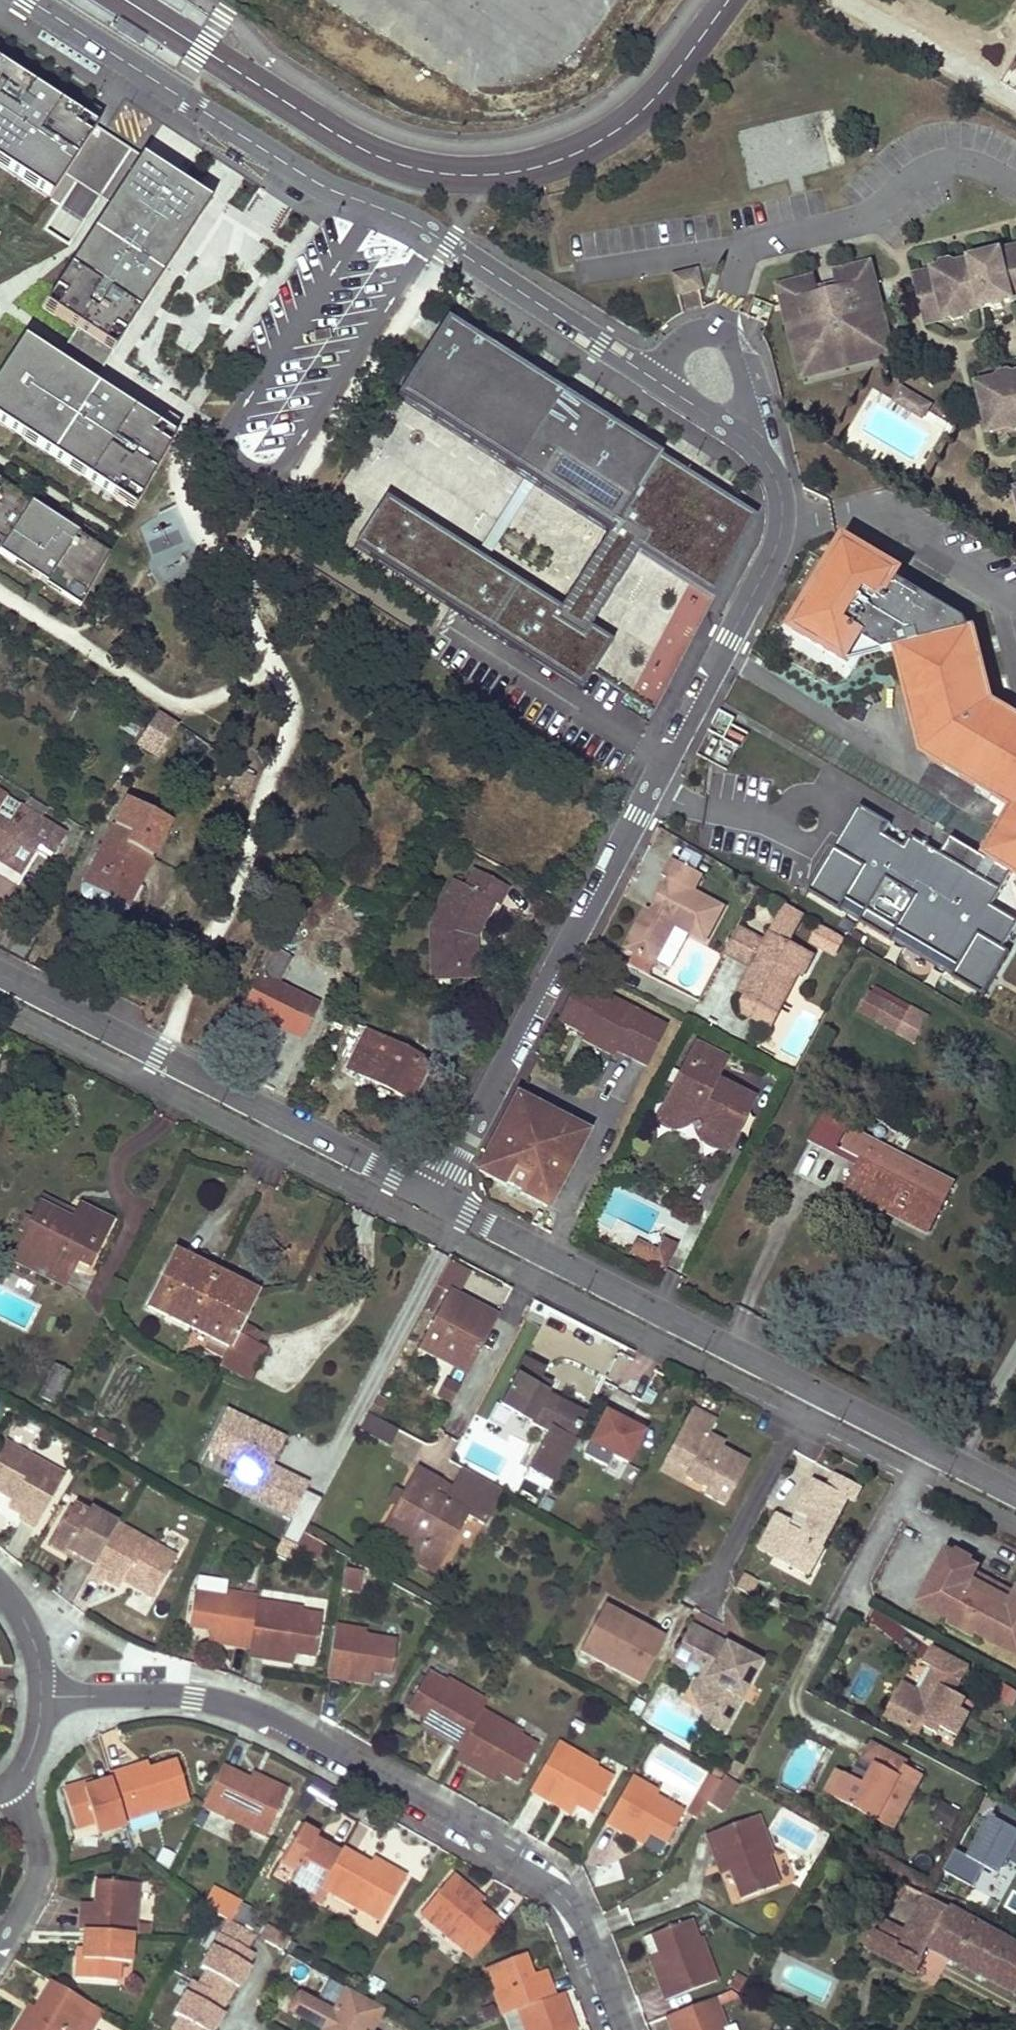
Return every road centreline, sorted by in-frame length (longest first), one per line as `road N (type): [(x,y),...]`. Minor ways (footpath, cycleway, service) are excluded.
road 1 (residential): [(31,0),(306,178),(400,215),(449,245),(743,437),(773,472),(782,518),(773,556),(432,1196)]
road 2 (residential): [(42,1697),(220,1700),(282,1724),(500,1850),(579,1918),(622,2029)]
road 3 (residential): [(1015,1494),(432,1196)]
road 4 (residential): [(432,1196),(0,975)]
road 5 (residential): [(13,1785),(36,1863),(0,1944)]

